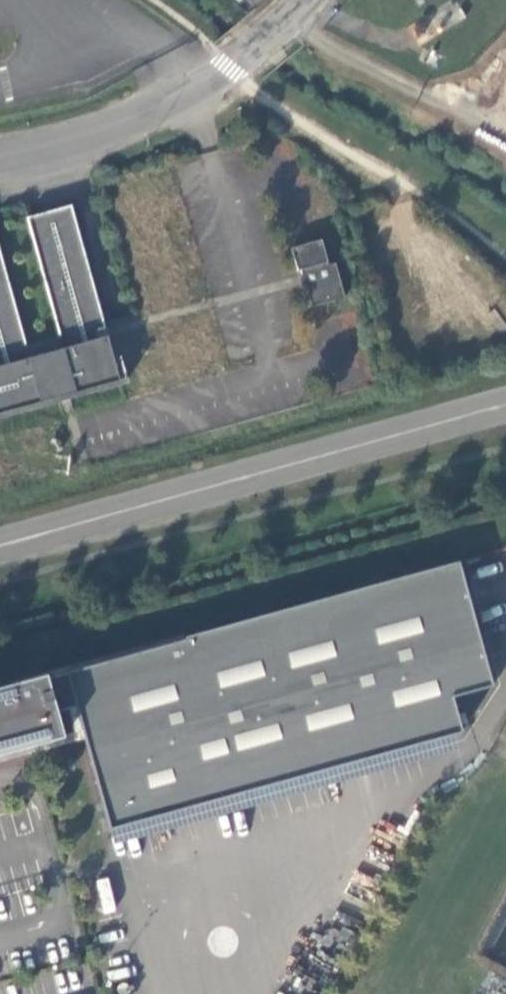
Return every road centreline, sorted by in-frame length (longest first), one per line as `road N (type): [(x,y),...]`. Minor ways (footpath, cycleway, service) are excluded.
road 1 (secondary): [(5,544),(505,407)]
road 2 (unclassified): [(0,162),(88,141),(185,94),(230,70),(306,0)]

